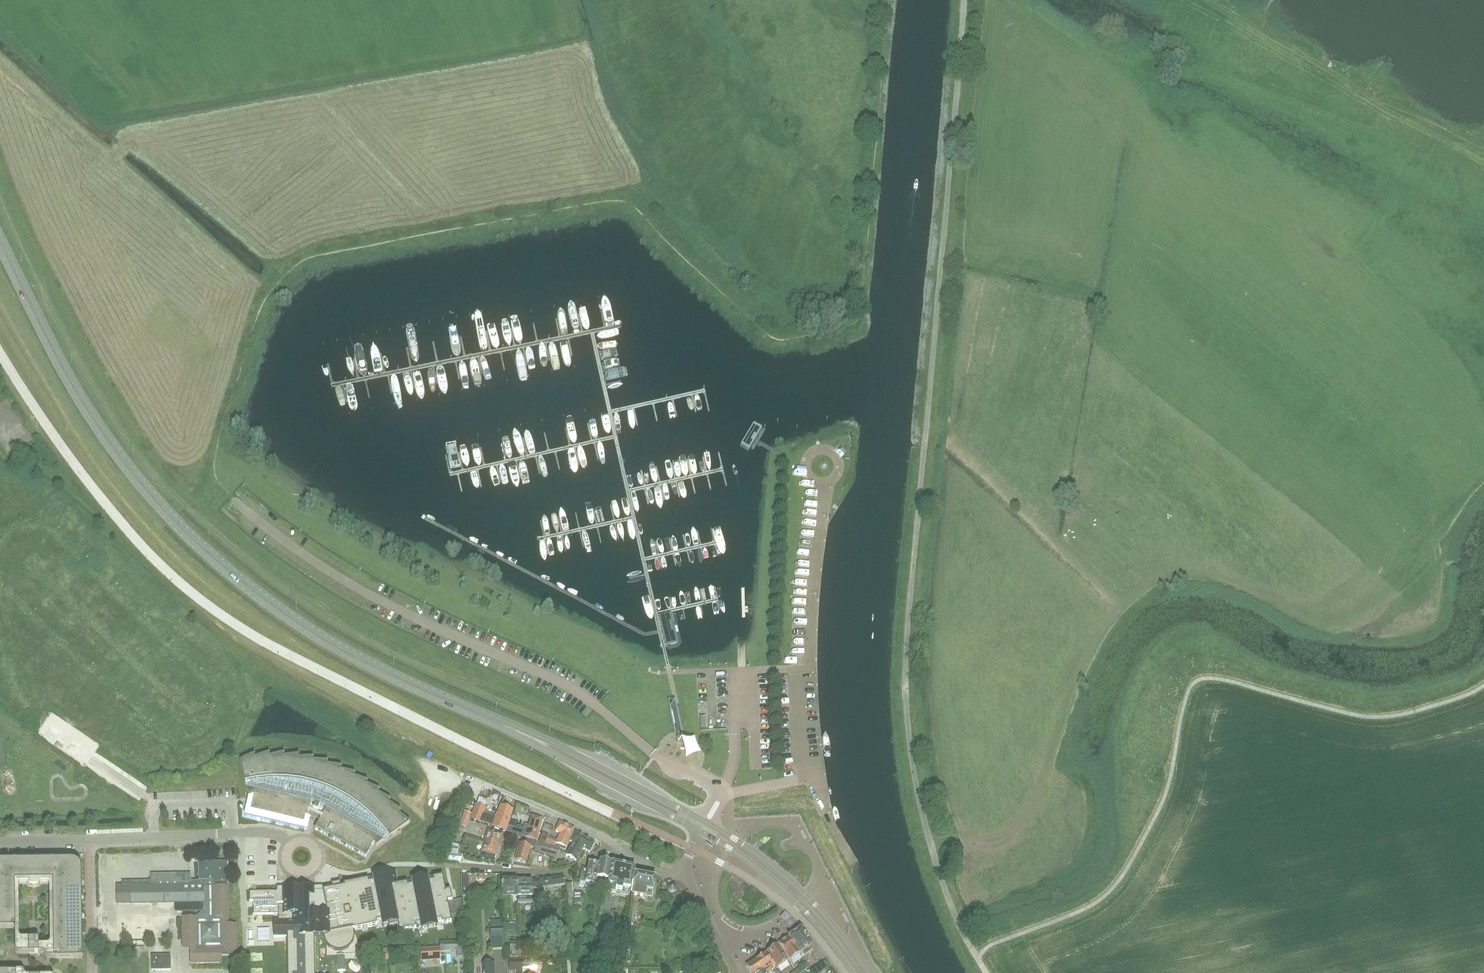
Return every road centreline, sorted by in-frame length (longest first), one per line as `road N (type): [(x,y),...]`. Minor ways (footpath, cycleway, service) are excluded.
road 1 (track): [(978,959),(927,832),(908,732),(906,672),(963,0)]
road 2 (secondary): [(534,737),(331,644),(199,545),(89,412),(0,243)]
road 3 (residential): [(0,840),(265,831),(291,845)]
road 4 (secondary): [(534,737),(701,831)]
road 5 (secondary): [(705,823),(534,737)]
road 6 (residential): [(459,866),(561,872),(613,842)]
road 7 (residential): [(613,842),(473,780)]
road 8 (secondary): [(804,901),(772,864),(705,823)]
road 9 (secondary): [(701,831),(804,901)]

